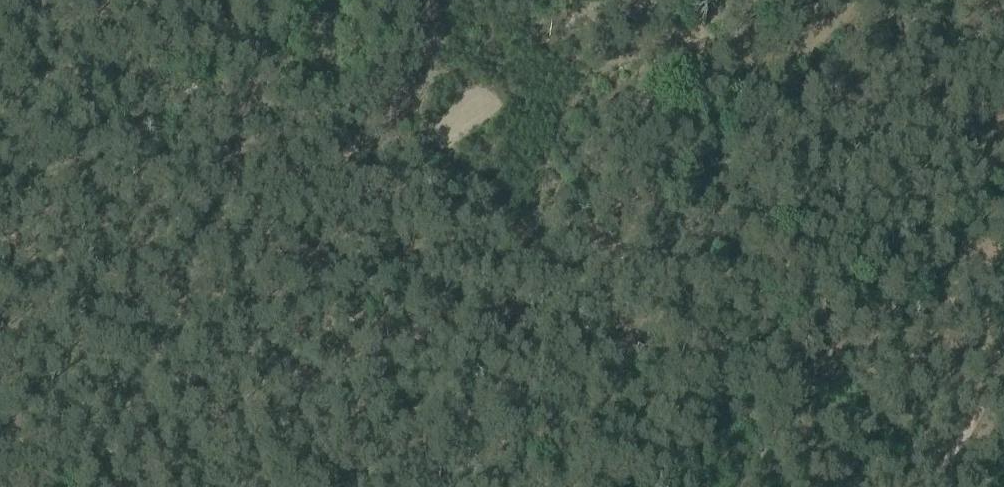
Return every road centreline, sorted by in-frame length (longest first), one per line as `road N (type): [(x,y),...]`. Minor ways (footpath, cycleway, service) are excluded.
road 1 (track): [(77,486),(104,402),(210,242),(256,148),(258,102),(285,0)]
road 2 (track): [(889,486),(927,463),(983,406),(1003,370)]

